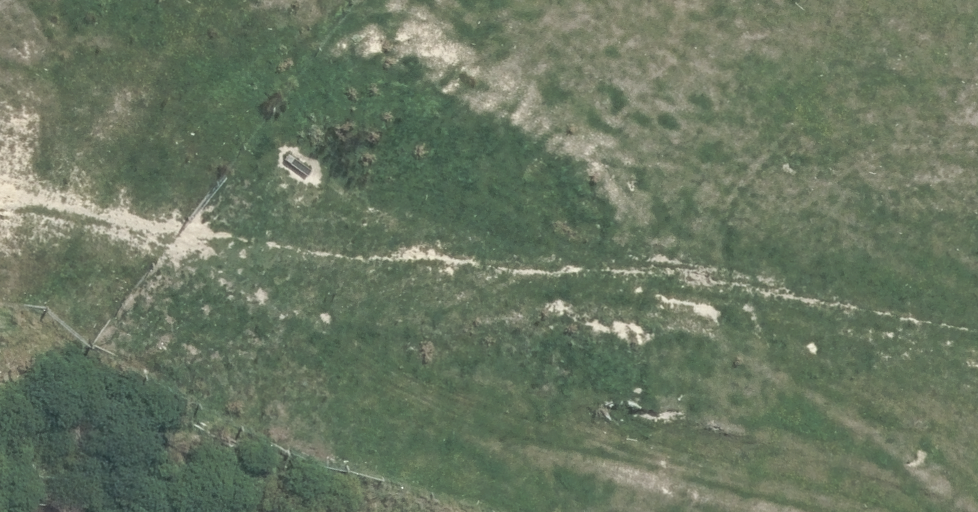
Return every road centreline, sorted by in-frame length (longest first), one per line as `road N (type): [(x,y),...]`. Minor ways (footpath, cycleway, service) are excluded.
road 1 (track): [(977,355),(774,314),(0,215)]
road 2 (track): [(728,511),(207,362),(0,230)]

